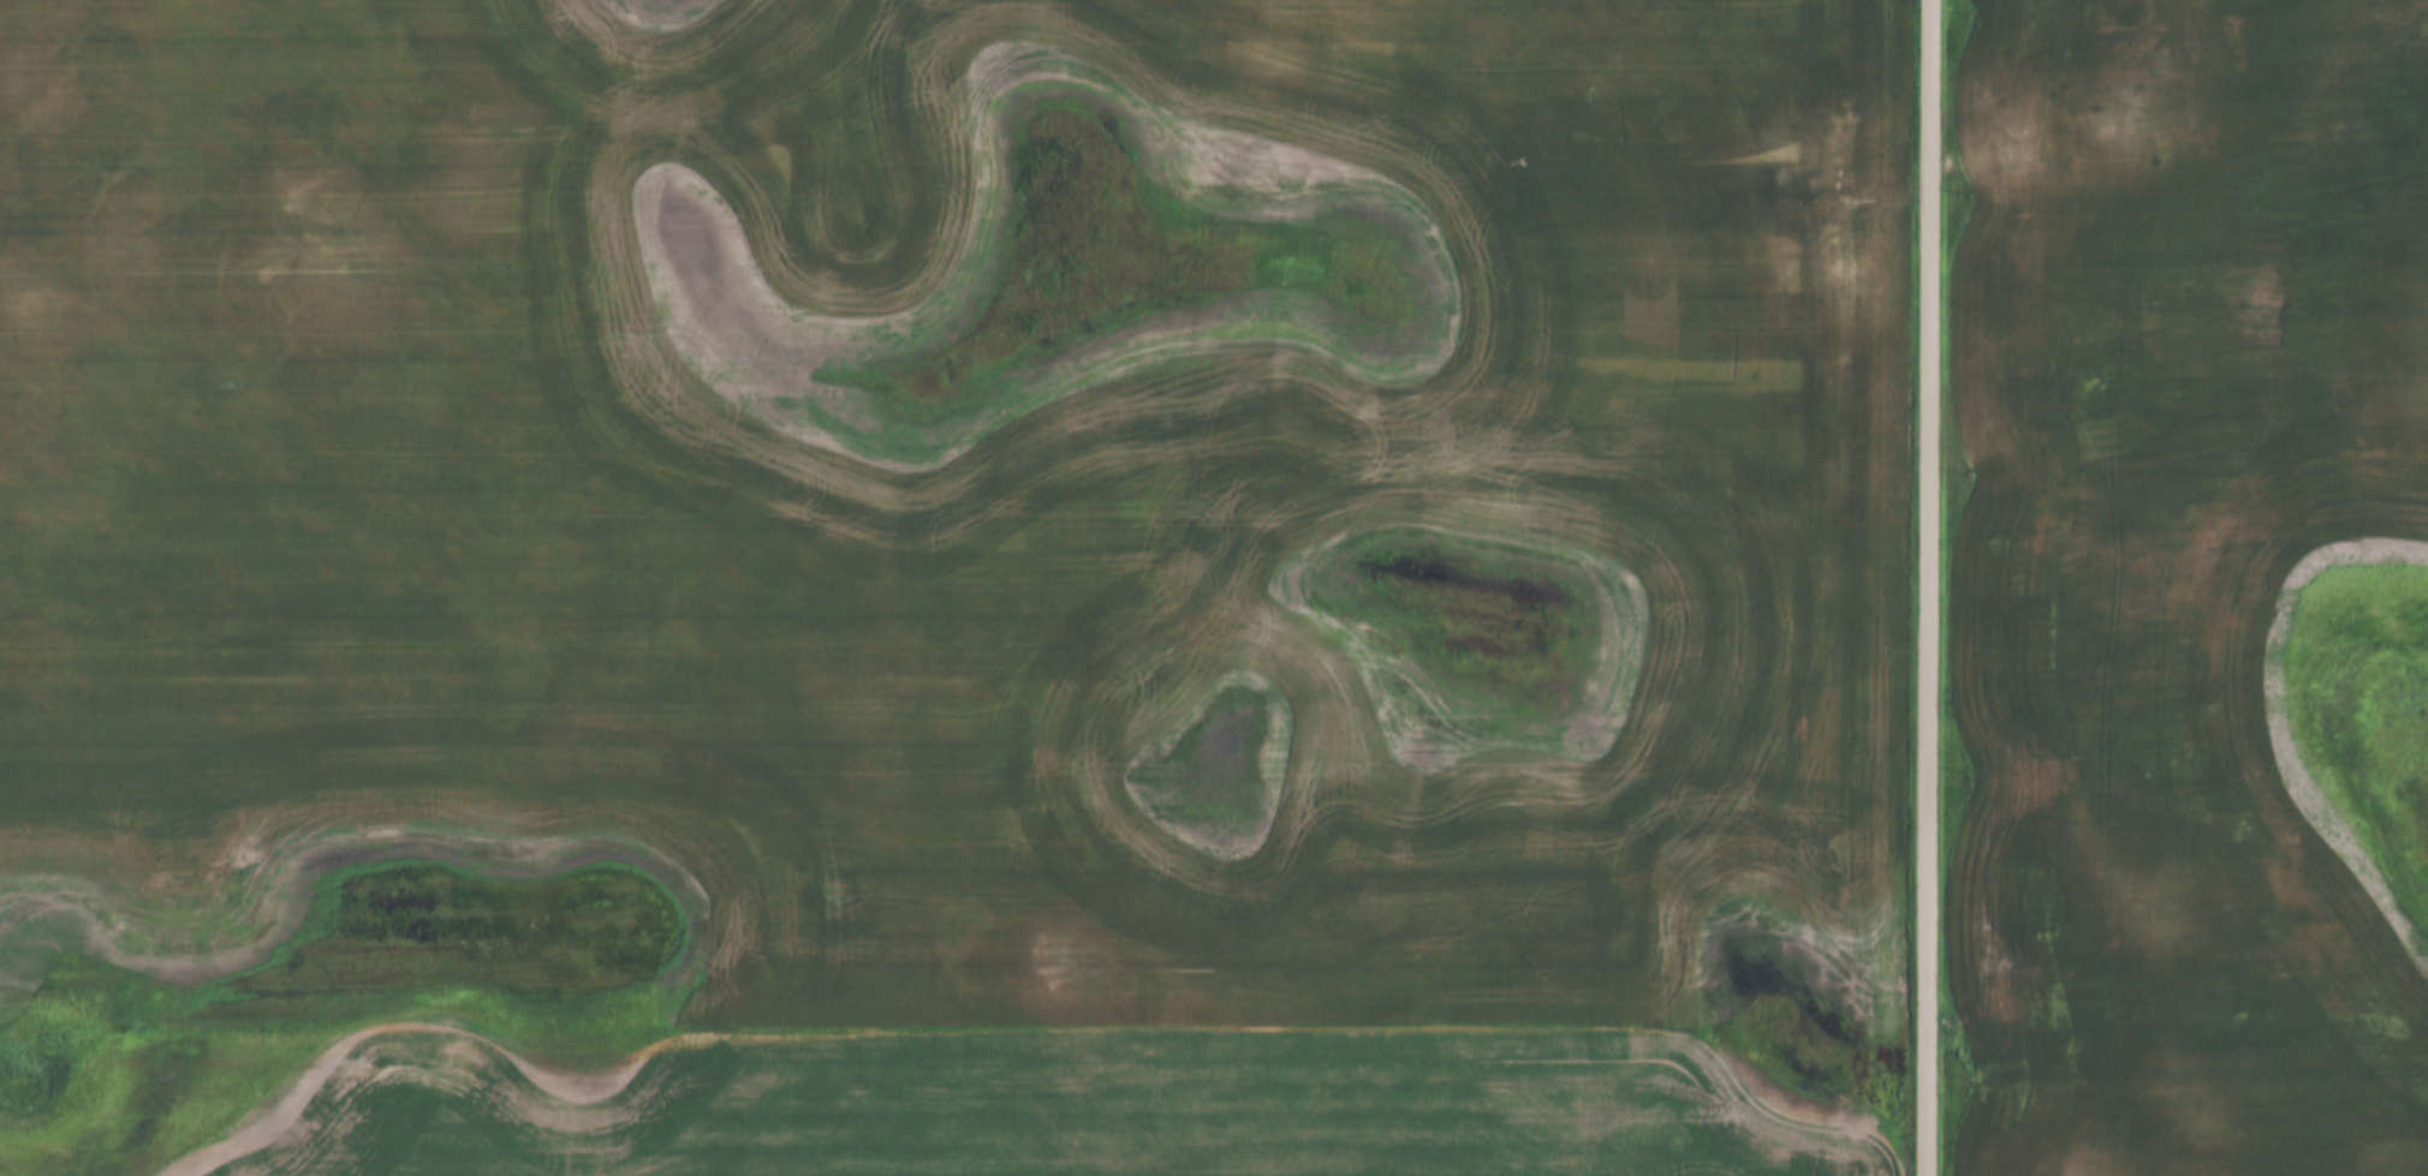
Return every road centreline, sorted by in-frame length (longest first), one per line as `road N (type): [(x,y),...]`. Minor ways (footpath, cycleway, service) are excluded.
road 1 (residential): [(1930,1175),(1932,0)]

